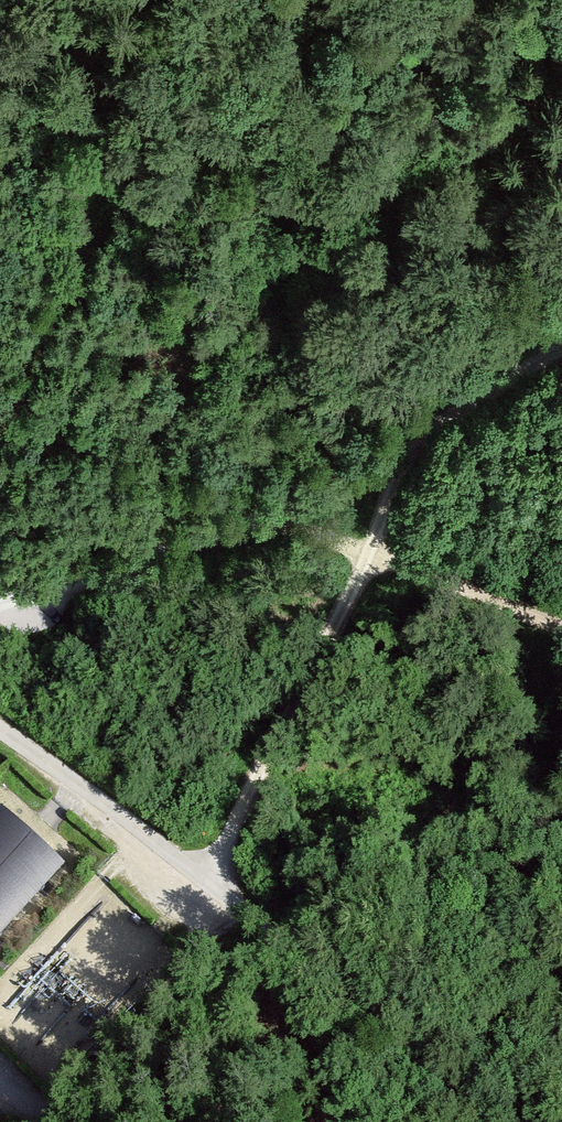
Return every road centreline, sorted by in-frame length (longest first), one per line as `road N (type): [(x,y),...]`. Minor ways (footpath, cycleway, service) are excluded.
road 1 (unclassified): [(498,1121),(407,1071),(313,969),(0,729)]
road 2 (track): [(410,446),(371,554),(226,844),(200,877)]
road 3 (track): [(0,605),(257,524),(410,446)]
road 4 (track): [(257,524),(318,534),(561,624)]
road 5 (track): [(248,916),(37,1121)]
road 6 (track): [(410,446),(561,337)]

